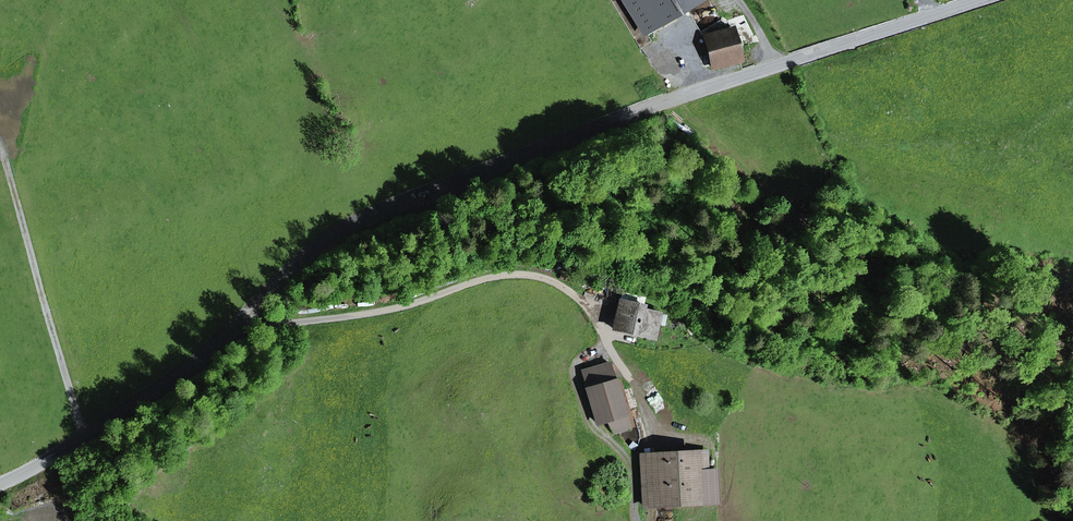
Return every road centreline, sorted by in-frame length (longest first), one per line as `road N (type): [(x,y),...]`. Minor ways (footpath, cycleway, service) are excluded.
road 1 (unclassified): [(0,485),(191,369),(329,242),(369,217),(465,174),(977,0)]
road 2 (track): [(86,436),(0,145)]

